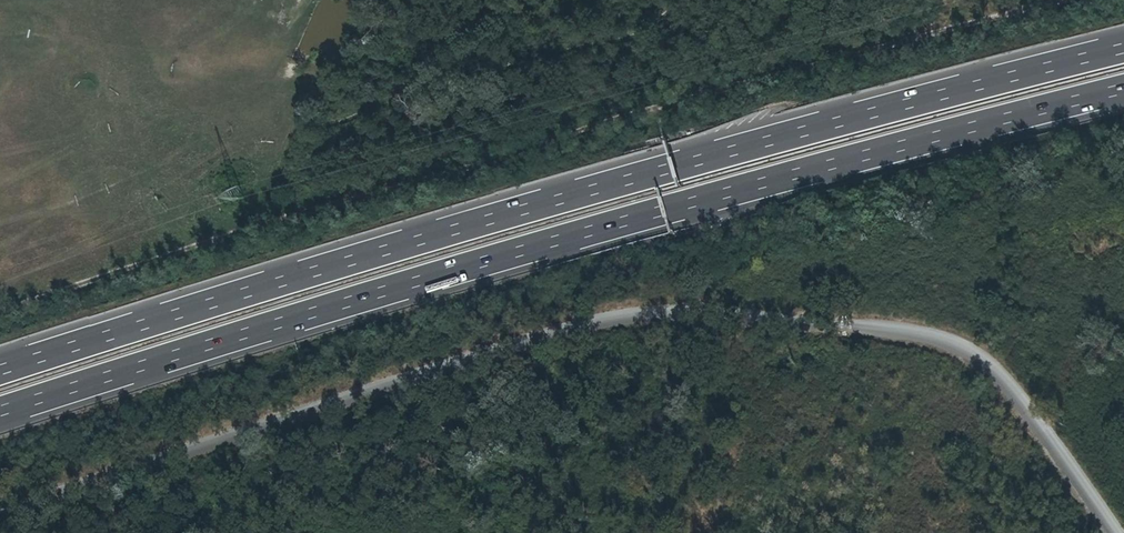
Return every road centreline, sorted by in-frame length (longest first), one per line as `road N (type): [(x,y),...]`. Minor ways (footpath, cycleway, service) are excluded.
road 1 (unclassified): [(0,509),(483,348),(673,305),(943,334),(988,360),(1111,532)]
road 2 (motorway): [(0,413),(553,244),(1123,89)]
road 3 (motorway): [(1123,49),(544,207),(0,373)]
road 4 (track): [(1060,0),(310,203),(0,308)]

